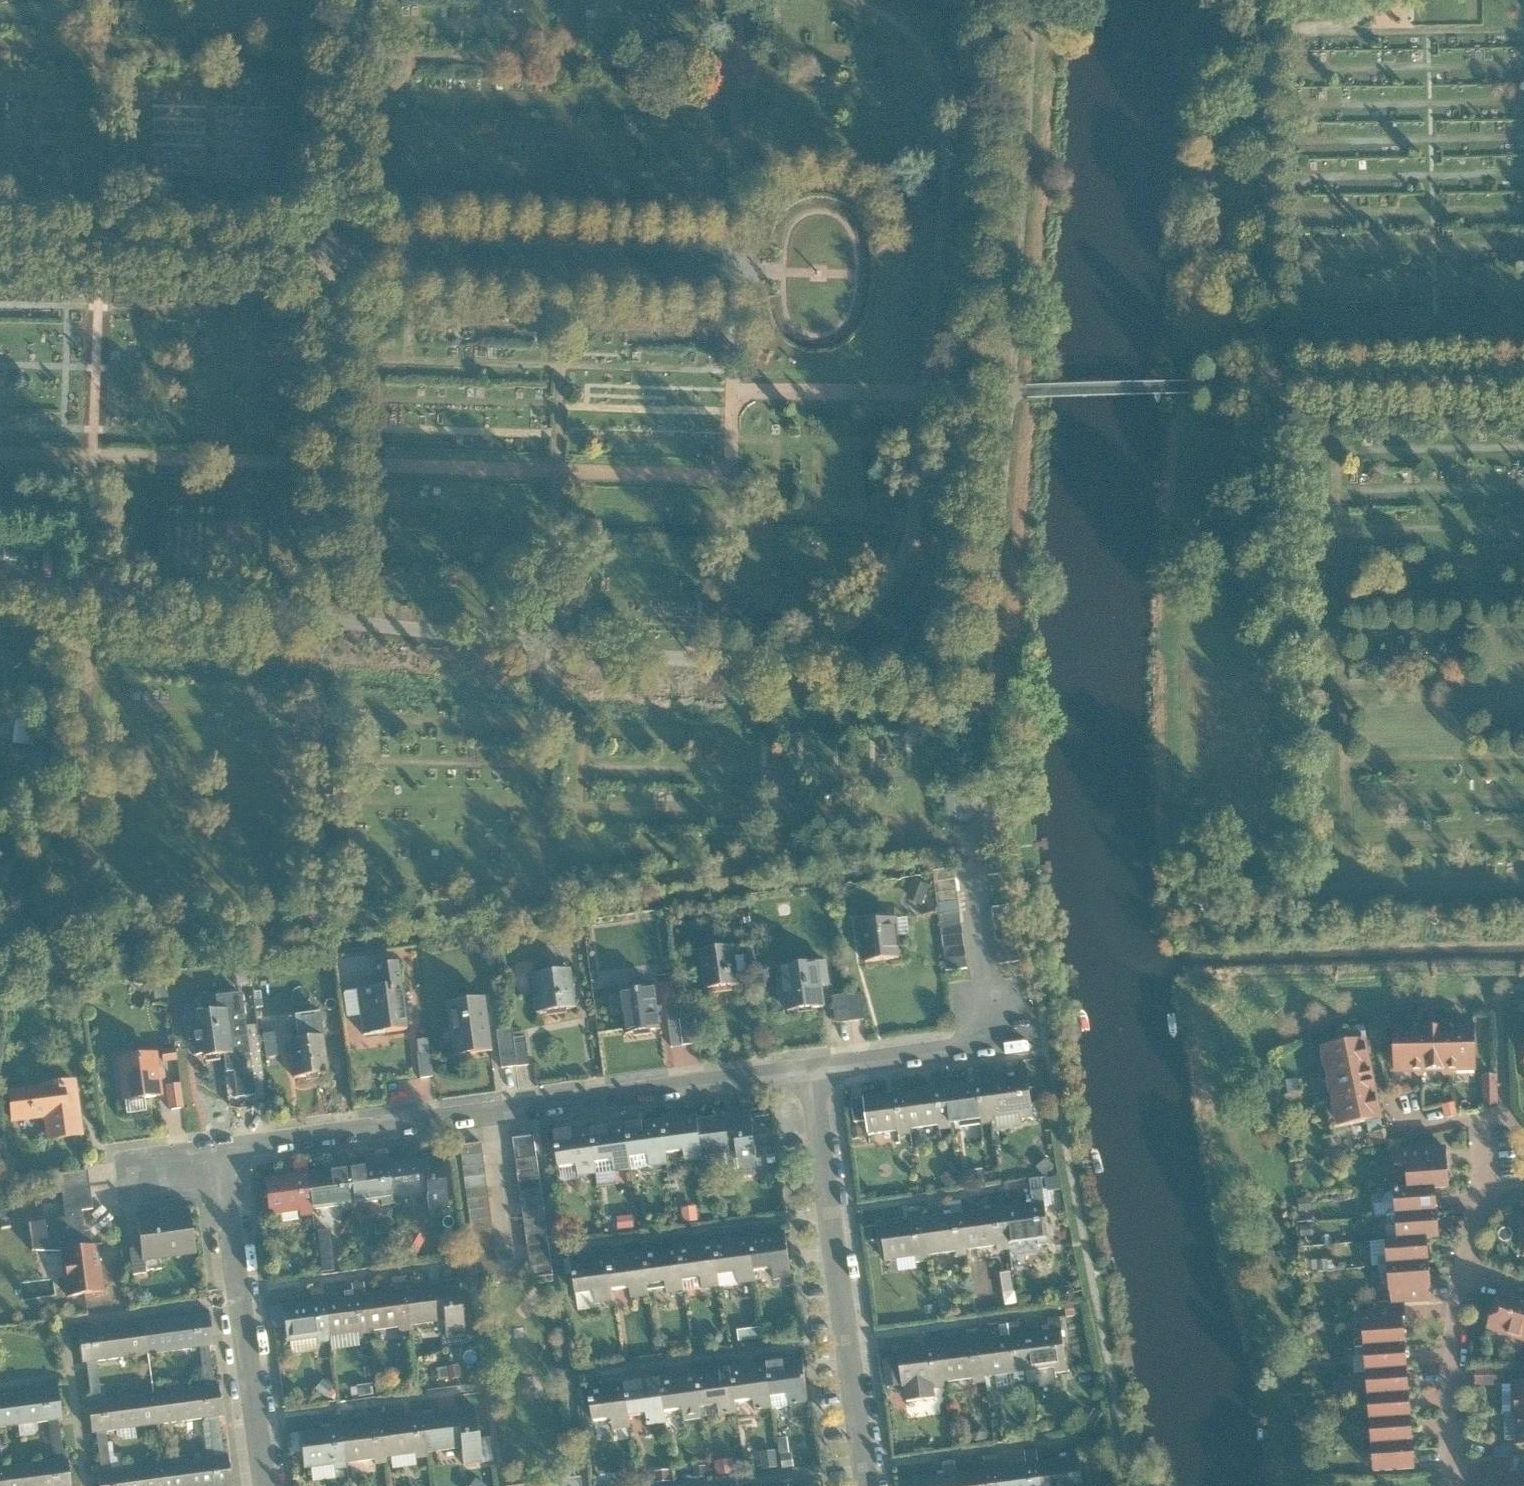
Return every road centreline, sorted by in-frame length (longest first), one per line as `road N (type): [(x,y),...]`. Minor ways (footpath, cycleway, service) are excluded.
road 1 (residential): [(812,1069),(220,1150)]
road 2 (residential): [(812,1069),(868,1485)]
road 3 (residential): [(973,833),(992,1043),(812,1069)]
road 4 (residential): [(220,1150),(266,1485)]
road 5 (residential): [(1487,1200),(1468,1241),(1452,1345),(1457,1485)]
road 6 (residential): [(1487,1200),(1482,1120),(1410,1125)]

